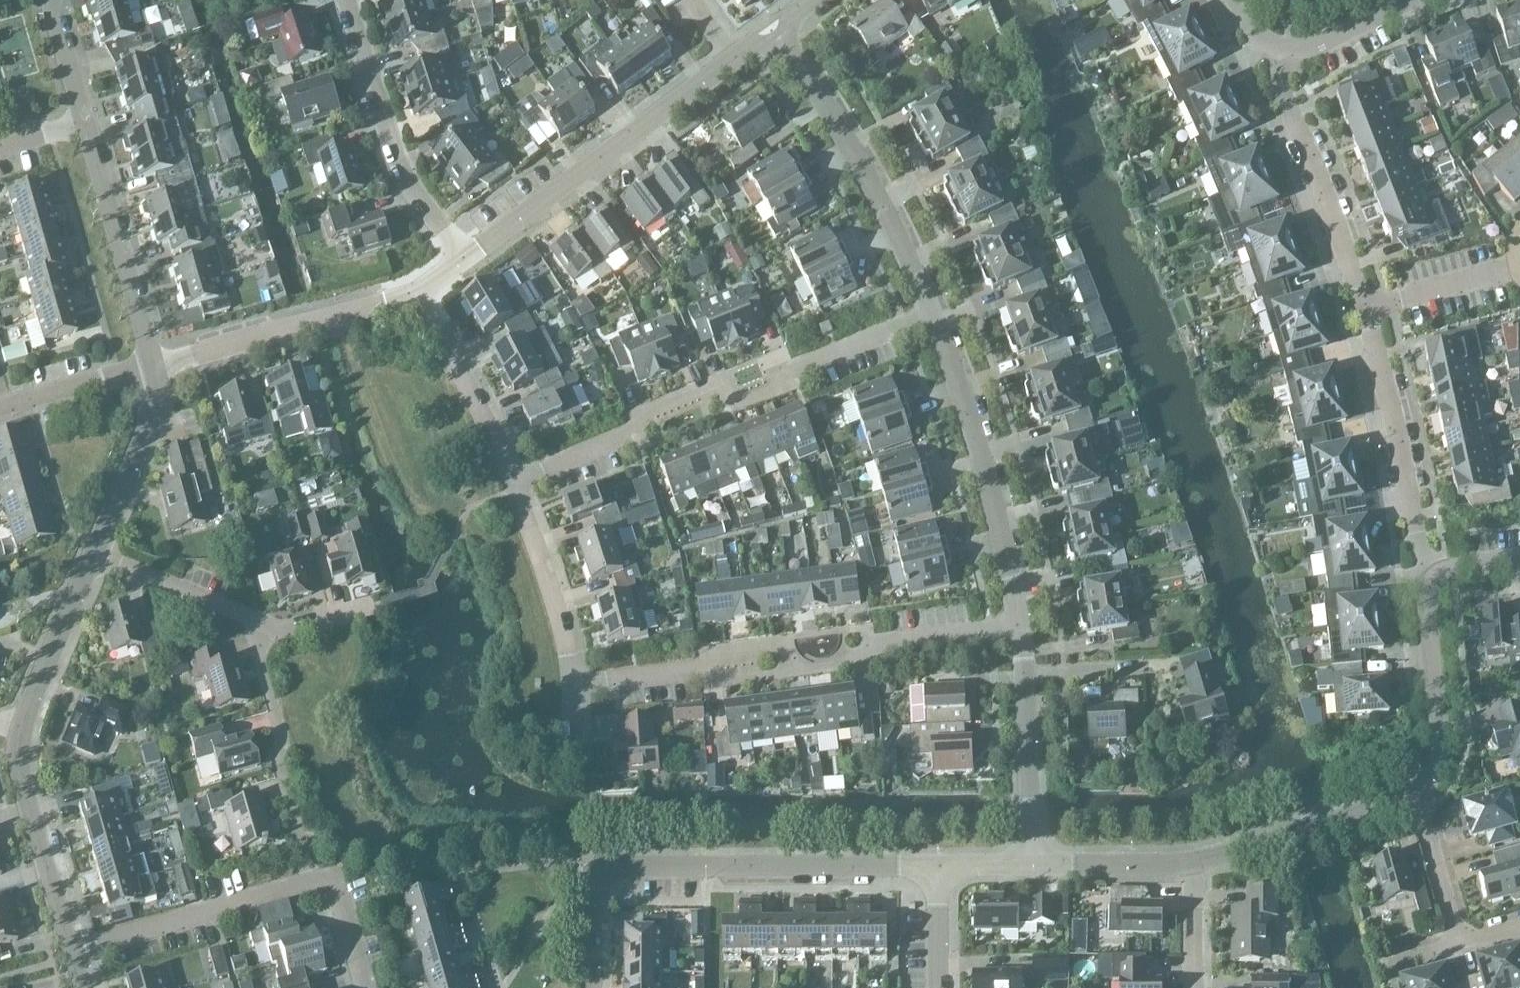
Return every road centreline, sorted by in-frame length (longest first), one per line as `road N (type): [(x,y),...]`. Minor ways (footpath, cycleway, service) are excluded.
road 1 (residential): [(513,481),(637,433),(650,412),(711,387),(744,400),(784,383),(798,368),(932,314)]
road 2 (residential): [(571,685),(702,667),(744,678),(844,665),(872,645),(1020,623)]
road 3 (residential): [(594,987),(595,888),(610,868),(939,863)]
road 4 (residential): [(366,987),(340,898),(323,881),(70,950)]
road 5 (residential): [(462,260),(733,59)]
road 6 (residential): [(1020,623),(991,494),(932,314)]
road 7 (residential): [(932,314),(874,189),(778,40)]
road 8 (residential): [(346,0),(405,178),(462,260)]
road 9 (residential): [(1439,577),(1421,550),(1367,308)]
road 10 (residential): [(1367,308),(1280,83),(1283,47)]
road 11 (residential): [(156,369),(414,293)]
road 12 (residential): [(156,369),(85,122)]
road 13 (residential): [(1036,865),(1020,623)]
road 14 (residential): [(1193,862),(1420,788)]
road 15 (residential): [(70,950),(20,762),(24,726)]
road 16 (residential): [(1420,788),(1440,753),(1426,613),(1439,577)]
road 17 (residential): [(513,481),(414,293)]
road 18 (residential): [(571,685),(549,587),(513,481)]
road 19 (residential): [(95,552),(160,402),(156,369)]
road 20 (residential): [(265,634),(244,615),(95,552)]
road 21 (residential): [(24,726),(95,552)]
road 22 (residential): [(1460,944),(1420,788)]
road 23 (residential): [(0,408),(156,369)]
road 24 (residential): [(1036,865),(1193,862)]
road 25 (residential): [(1367,308),(1517,266)]
road 26 (residential): [(1283,47),(1321,41),(1404,0)]
road 27 (residential): [(85,122),(48,0)]
road 28 (residential): [(1193,862),(1195,987)]
road 29 (residential): [(941,987),(939,863)]

